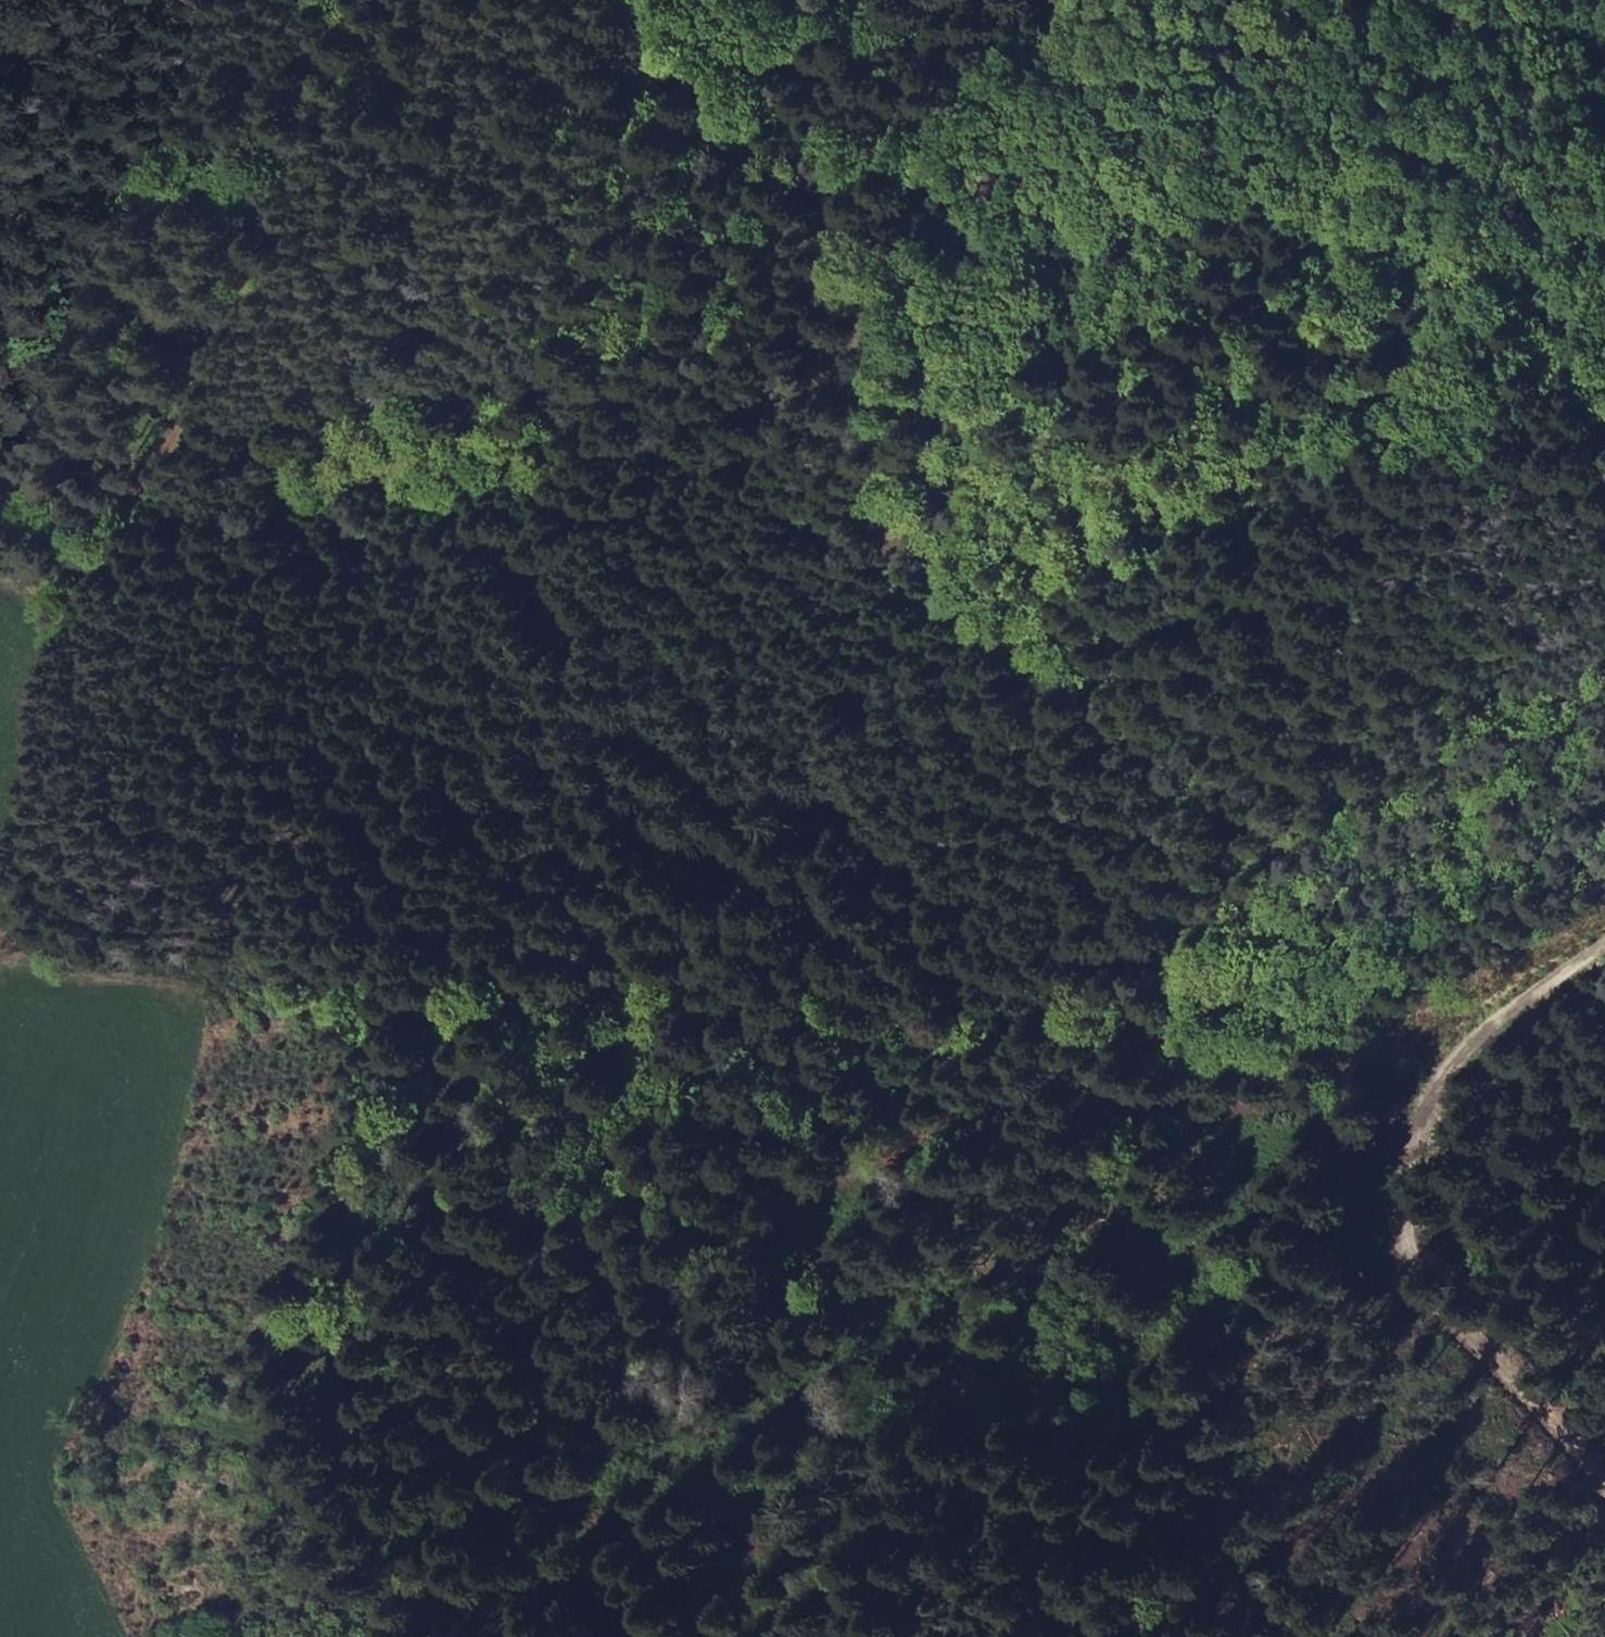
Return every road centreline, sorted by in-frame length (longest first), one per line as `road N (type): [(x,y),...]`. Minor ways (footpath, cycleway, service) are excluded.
road 1 (track): [(0,931),(380,0)]
road 2 (track): [(1604,976),(1483,1099),(1456,1146),(1434,1277),(1475,1345),(1604,1514)]
road 3 (track): [(1532,0),(1604,102)]

